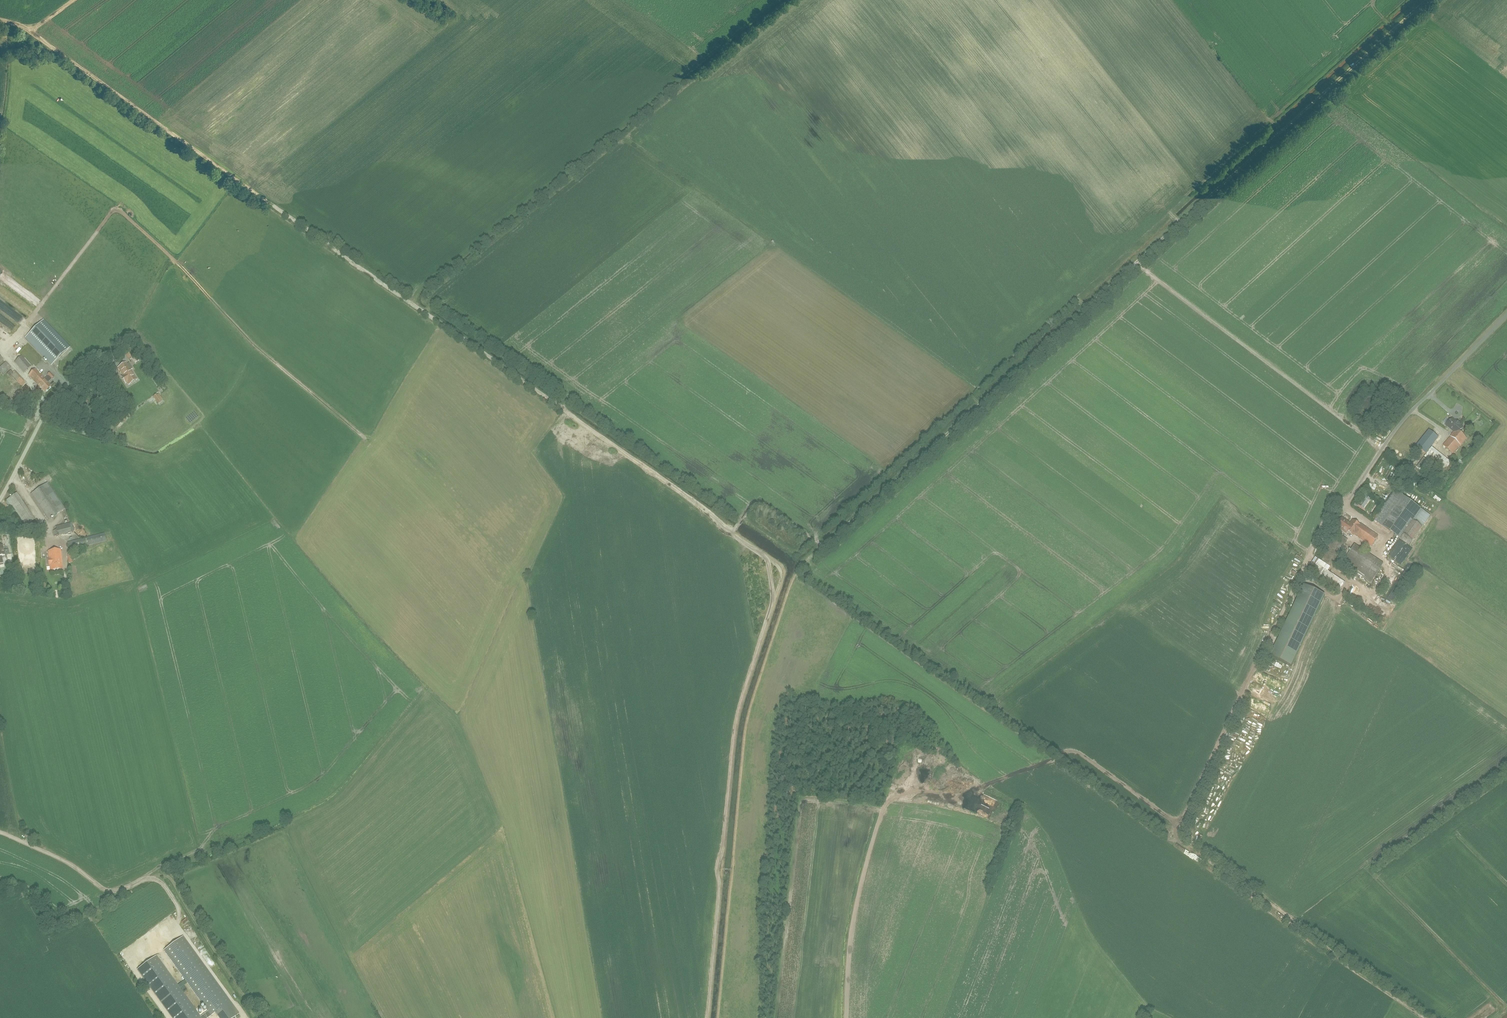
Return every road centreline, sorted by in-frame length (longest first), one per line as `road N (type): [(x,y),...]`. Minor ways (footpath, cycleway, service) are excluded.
road 1 (track): [(742,519),(733,531),(31,32)]
road 2 (track): [(823,545),(1423,0)]
road 3 (track): [(707,1017),(736,717),(782,574),(733,531)]
road 4 (track): [(40,306),(121,210),(255,346),(363,436)]
road 5 (residential): [(1506,313),(1415,408),(1351,500),(1349,510),(1385,536)]
road 6 (track): [(1424,1017),(1185,846)]
road 7 (track): [(927,794),(895,795),(883,811),(855,910),(846,1017)]
road 8 (track): [(0,832),(67,861),(107,892),(162,883),(182,916),(180,930)]
road 9 (unclassified): [(0,498),(49,407),(129,337)]
road 10 (track): [(151,879),(172,877),(260,1017)]

